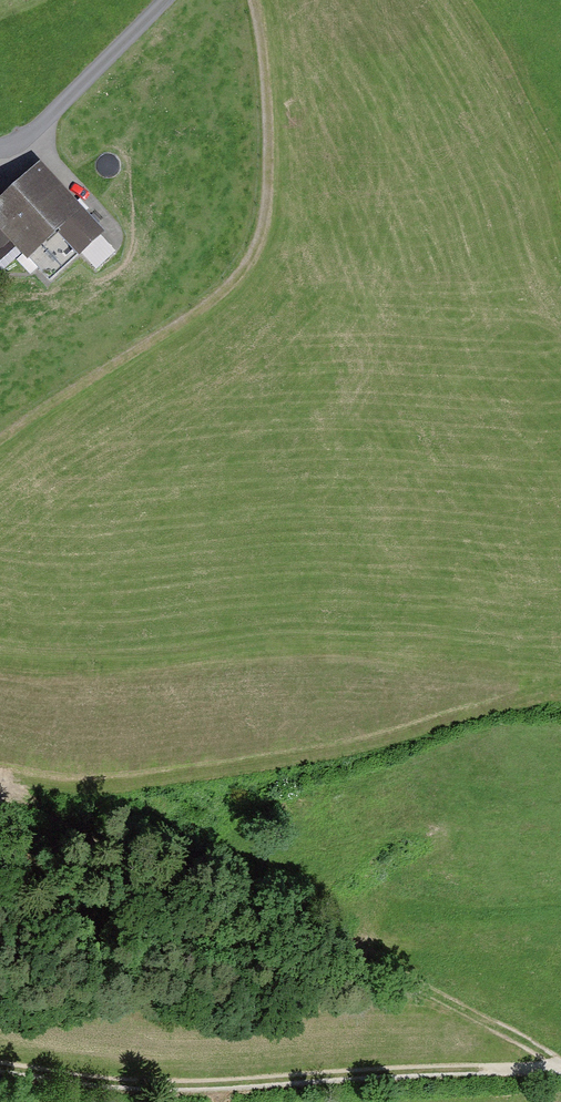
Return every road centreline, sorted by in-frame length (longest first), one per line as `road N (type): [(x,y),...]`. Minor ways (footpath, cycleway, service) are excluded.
road 1 (track): [(560,1066),(39,798)]
road 2 (track): [(254,0),(273,208),(231,287),(0,432)]
road 3 (track): [(560,1066),(154,1086),(0,1066)]
road 4 (unclassified): [(163,0),(27,138),(0,147)]

